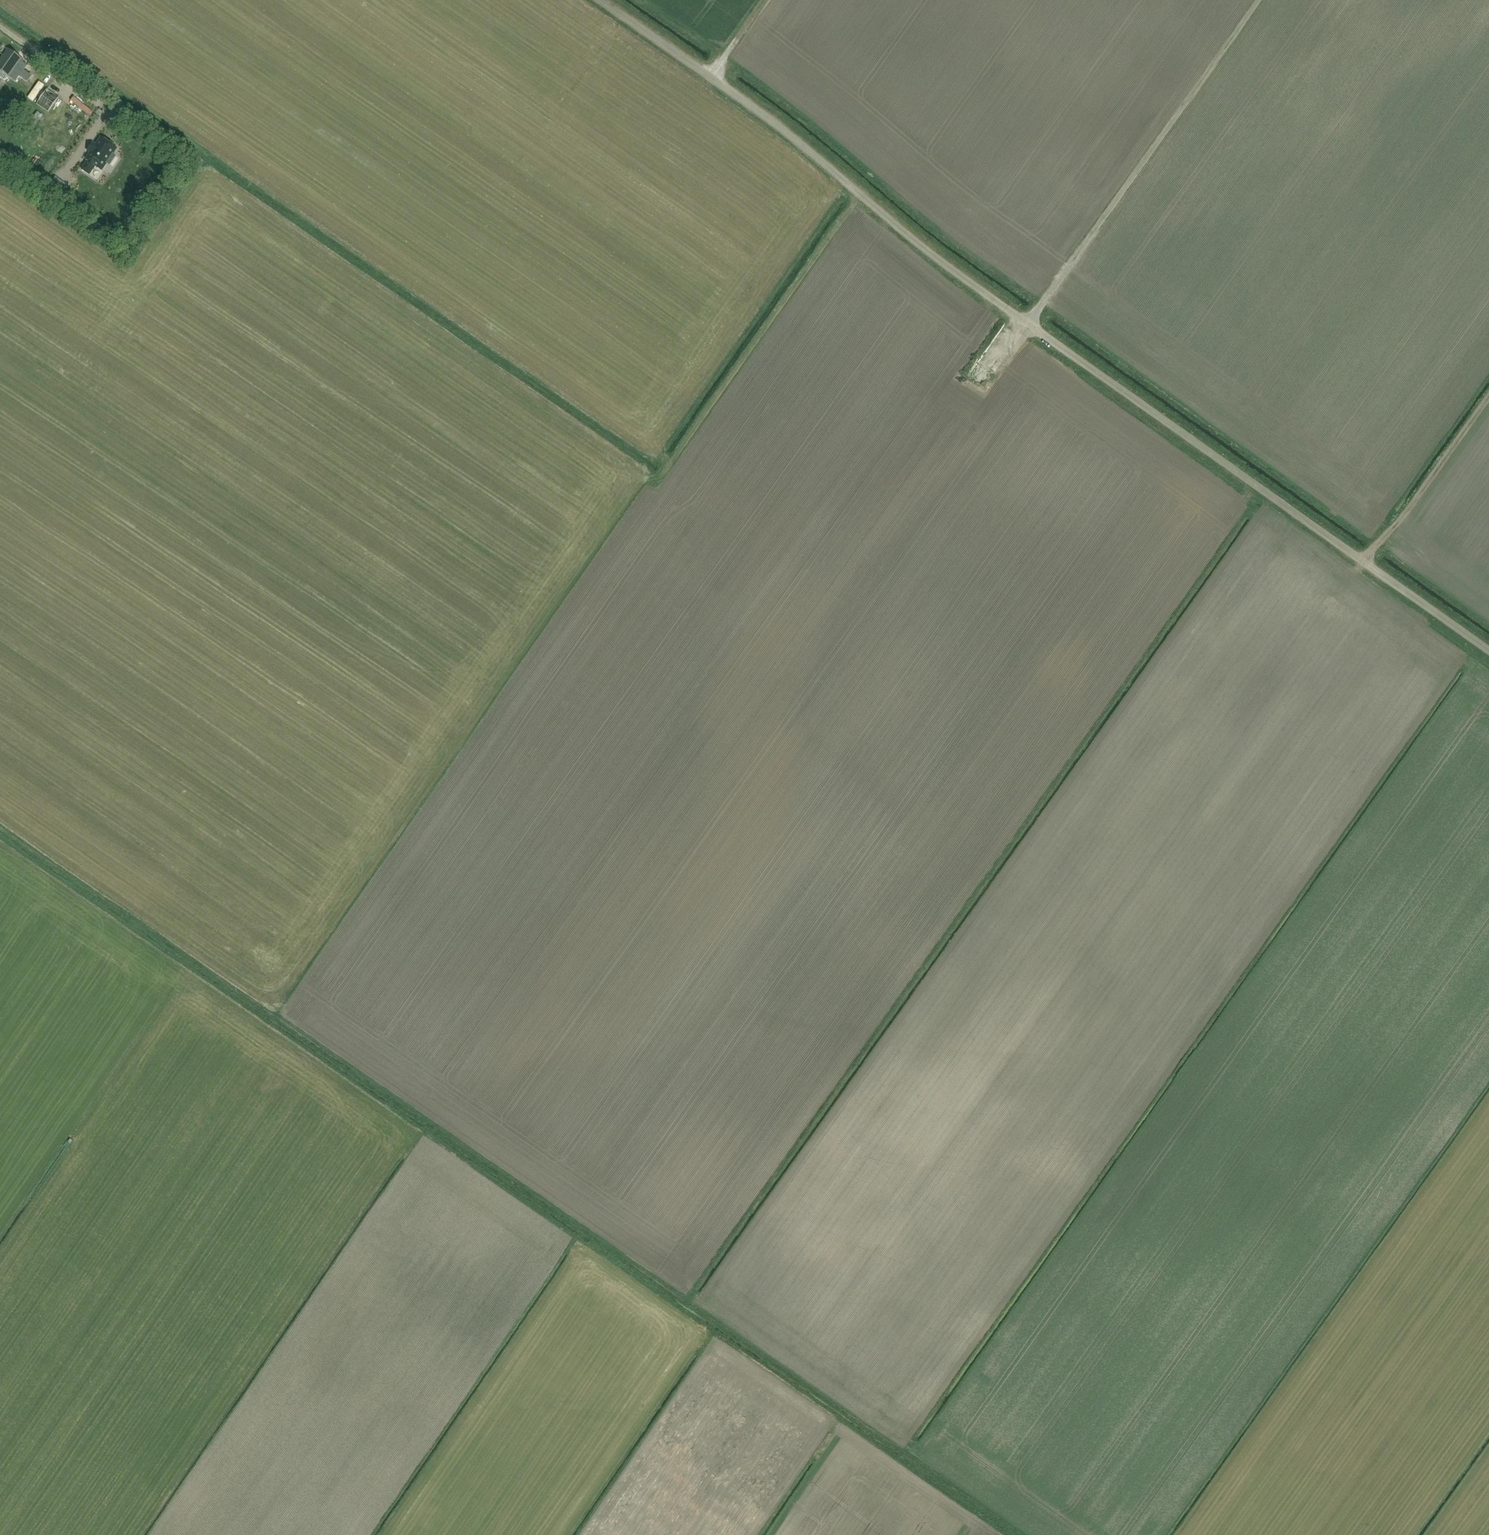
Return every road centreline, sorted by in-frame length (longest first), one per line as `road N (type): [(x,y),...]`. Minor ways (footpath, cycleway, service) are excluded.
road 1 (unclassified): [(1488,651),(909,238),(753,107),(600,0)]
road 2 (track): [(1028,324),(1259,0)]

